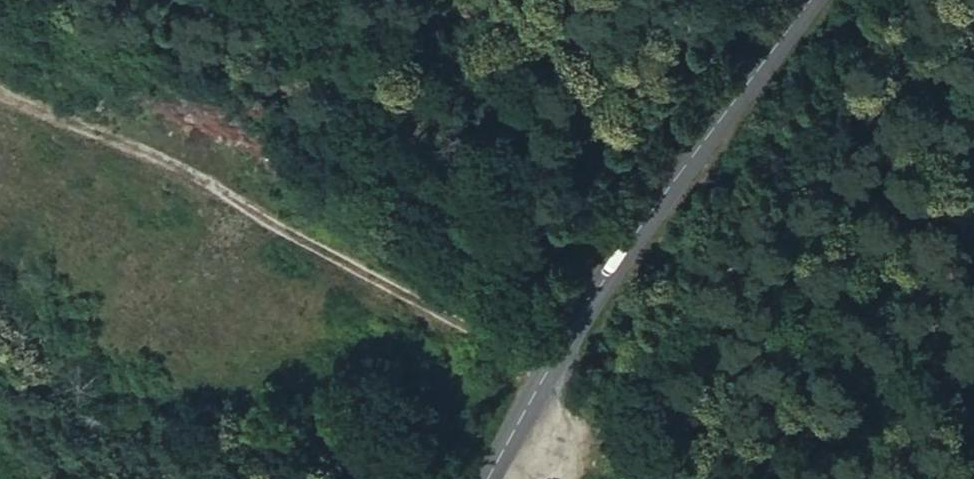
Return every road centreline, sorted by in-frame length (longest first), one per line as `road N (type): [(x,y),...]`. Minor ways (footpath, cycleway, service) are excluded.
road 1 (track): [(0,104),(232,204),(548,386)]
road 2 (tertiary): [(838,0),(548,386),(496,478)]
road 3 (track): [(607,307),(421,183),(268,0)]

